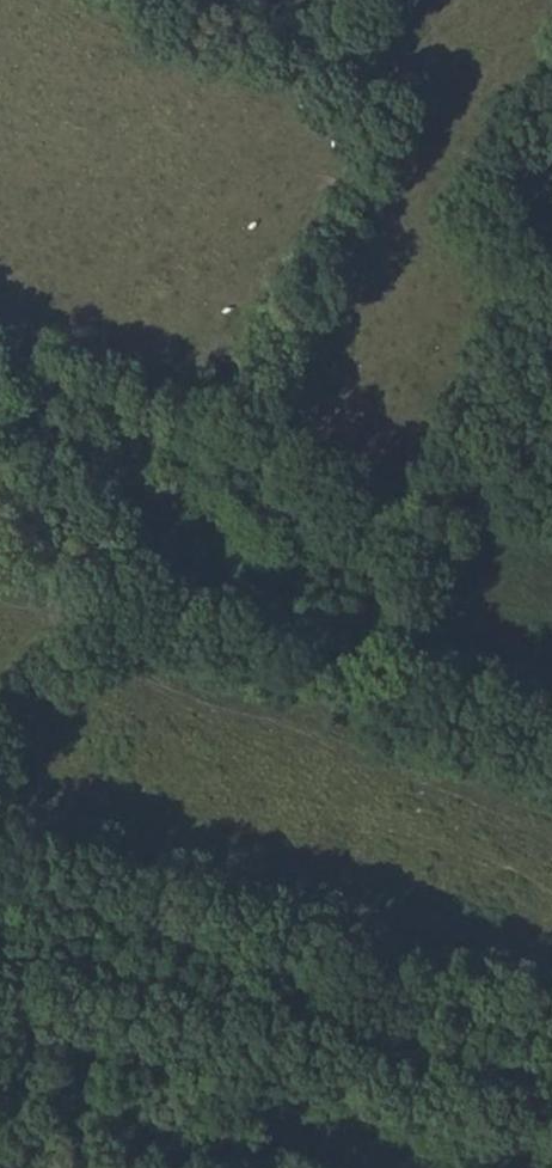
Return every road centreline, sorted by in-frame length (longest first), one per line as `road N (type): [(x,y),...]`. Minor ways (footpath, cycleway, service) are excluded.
road 1 (track): [(551,737),(345,663),(133,621),(0,434)]

